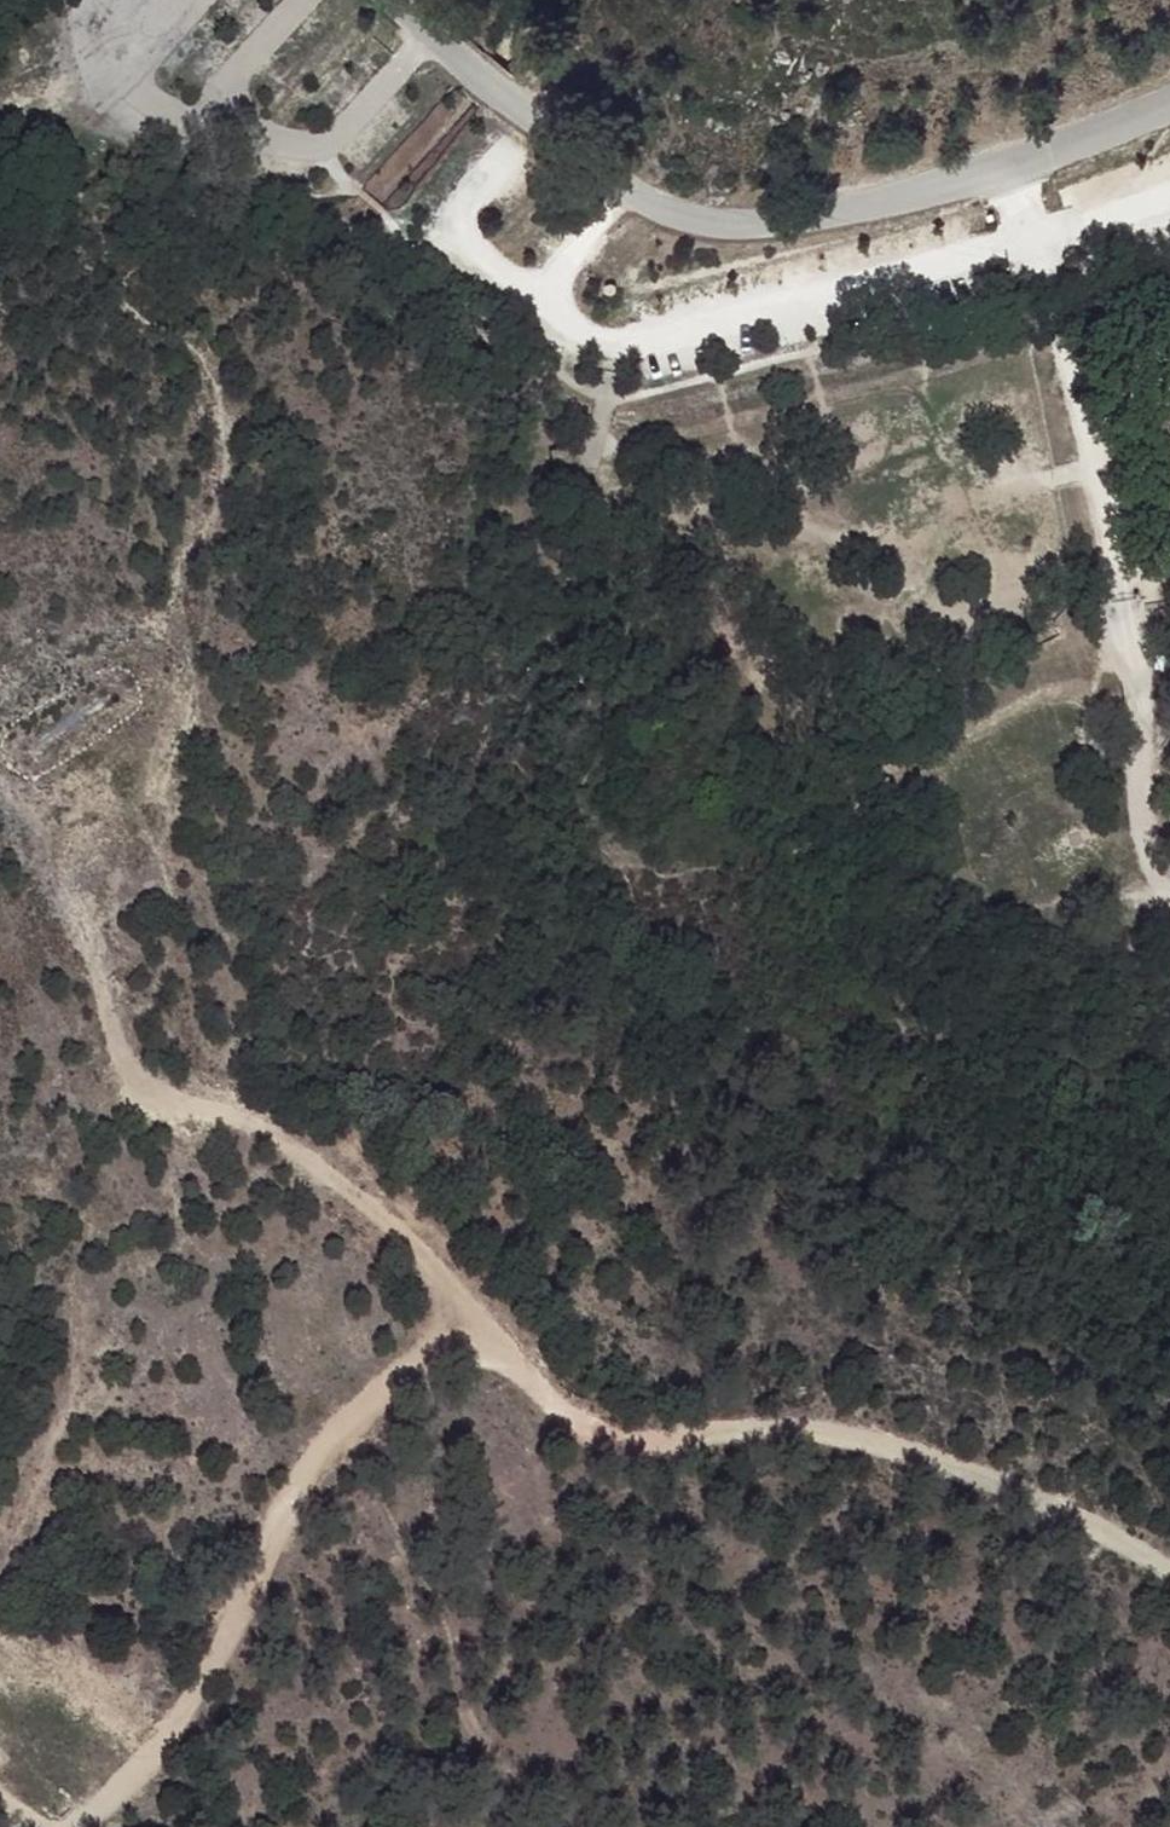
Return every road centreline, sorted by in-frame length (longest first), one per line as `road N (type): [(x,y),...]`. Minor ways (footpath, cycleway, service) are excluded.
road 1 (track): [(1169,1568),(1062,1512),(869,1437),(809,1430),(624,1442),(555,1405),(523,1375),(456,1358),(363,1397),(328,1437),(214,1670),(129,1791),(83,1826)]
road 2 (tertiary): [(1169,102),(1008,169),(760,223),(706,222),(628,191),(393,0)]
road 3 (track): [(1008,169),(1062,334),(1125,598),(1139,831),(1169,906)]

